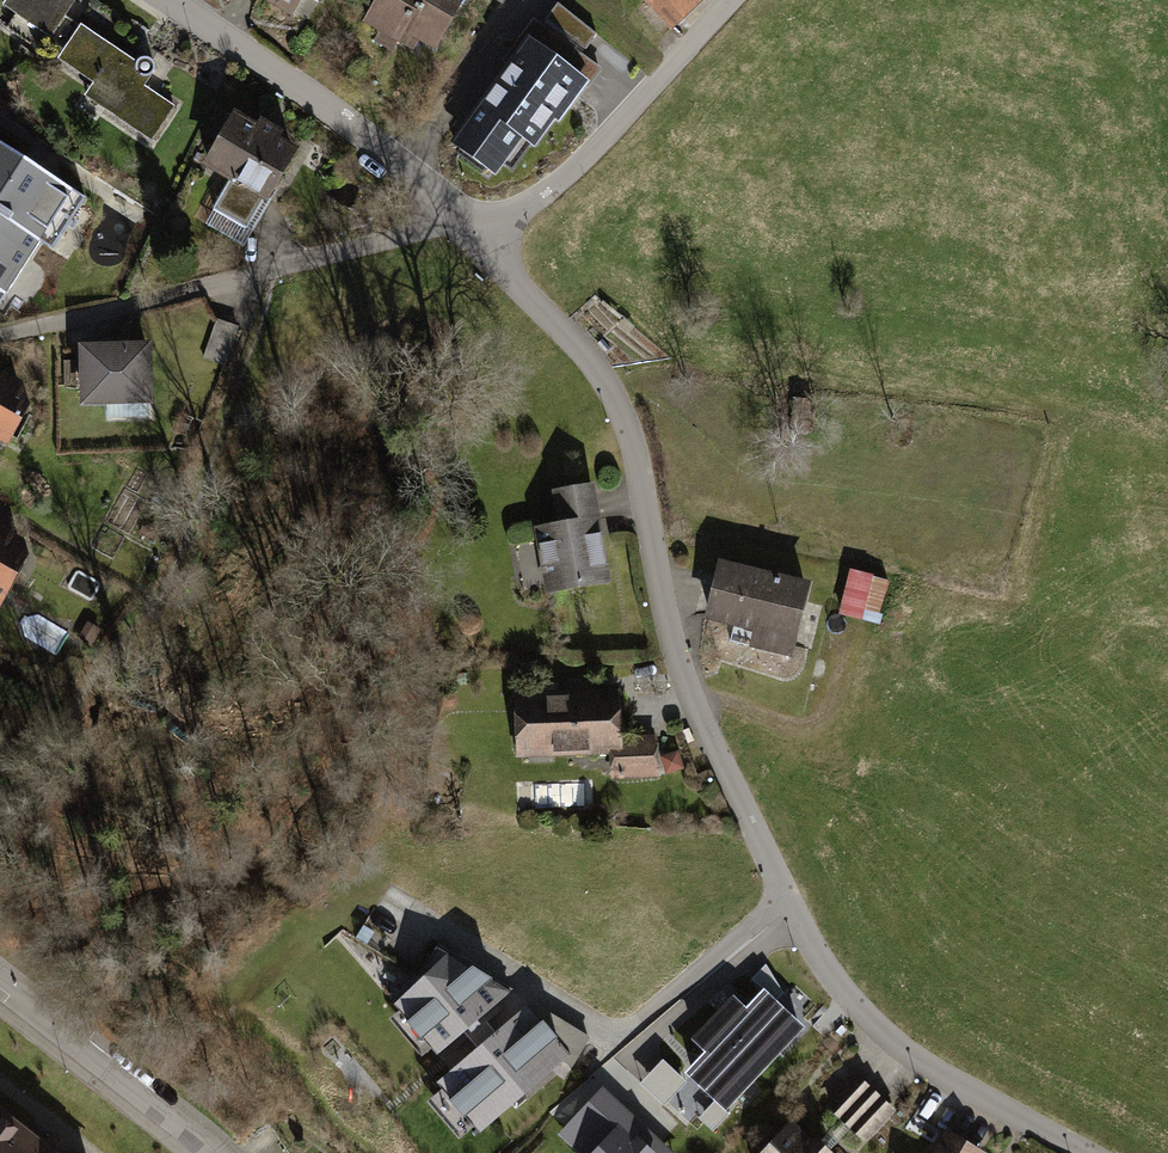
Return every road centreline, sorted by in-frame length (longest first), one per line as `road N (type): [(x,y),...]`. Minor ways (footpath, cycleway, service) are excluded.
road 1 (residential): [(477,236),(585,353),(617,400),(687,681),(821,957),(900,1045),(1085,1152)]
road 2 (residential): [(168,0),(357,130),(477,236)]
road 3 (residential): [(734,0),(568,175),(477,236)]
road 4 (residential): [(209,1152),(0,986)]

